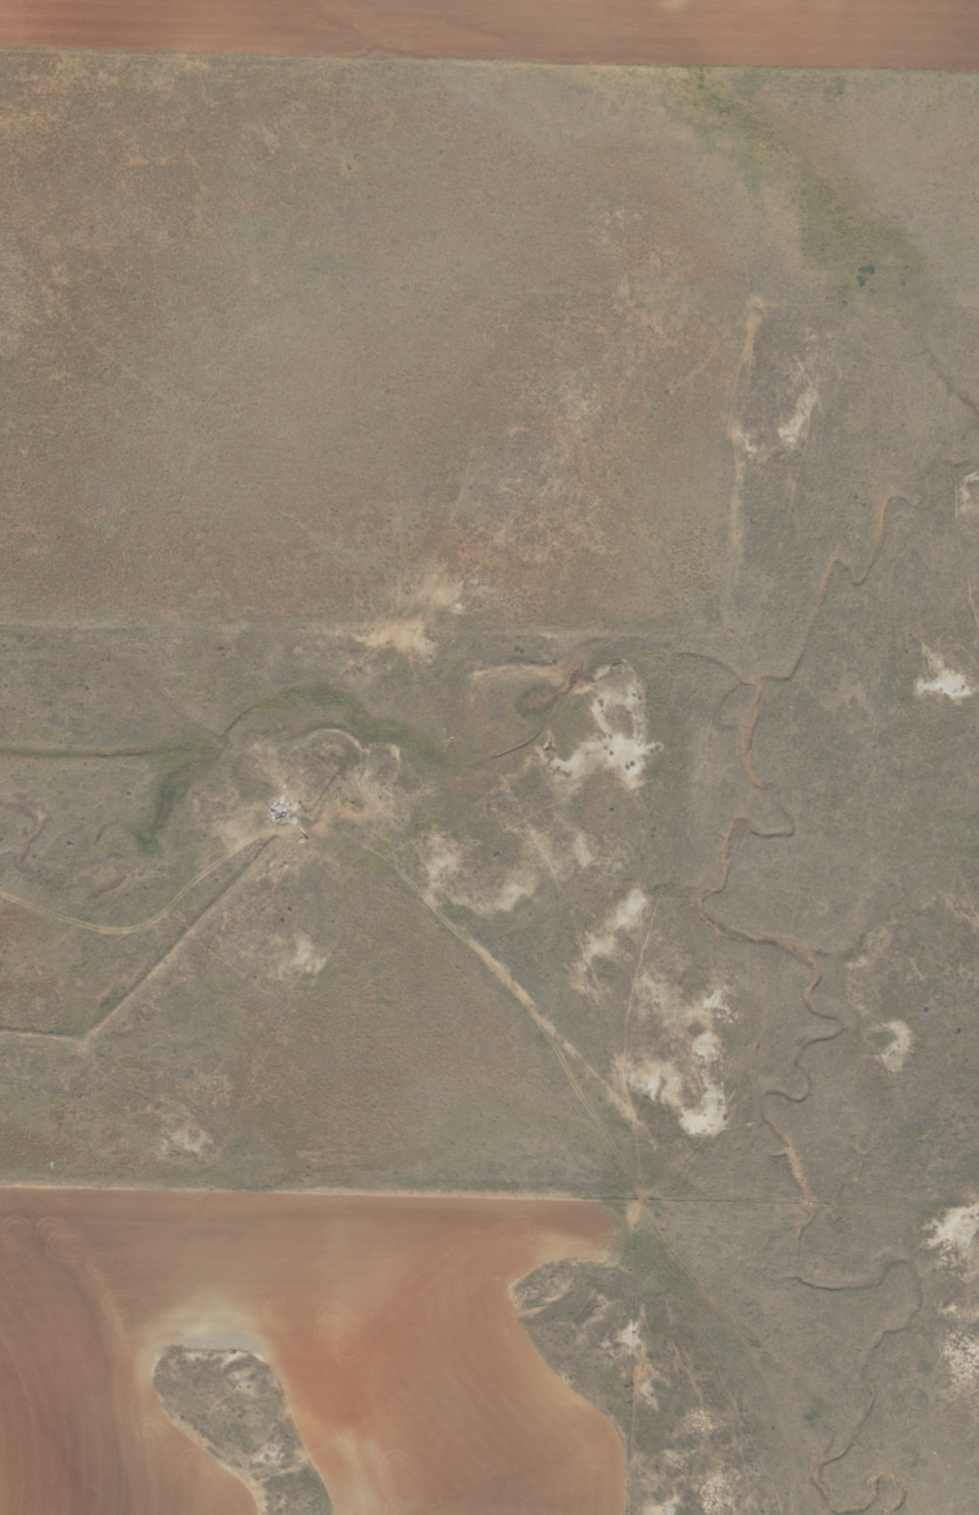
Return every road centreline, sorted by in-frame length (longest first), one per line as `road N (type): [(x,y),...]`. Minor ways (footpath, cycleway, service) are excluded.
road 1 (residential): [(260,840),(178,933),(137,933),(0,884)]

